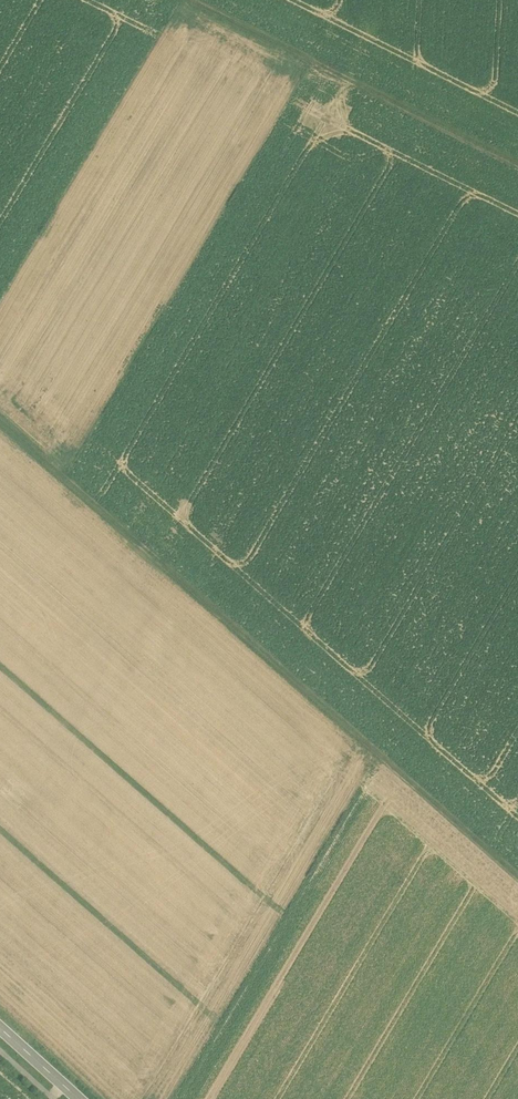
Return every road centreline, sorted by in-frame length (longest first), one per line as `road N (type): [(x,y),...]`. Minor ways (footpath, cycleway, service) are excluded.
road 1 (track): [(517,877),(0,420)]
road 2 (track): [(517,161),(194,0)]

